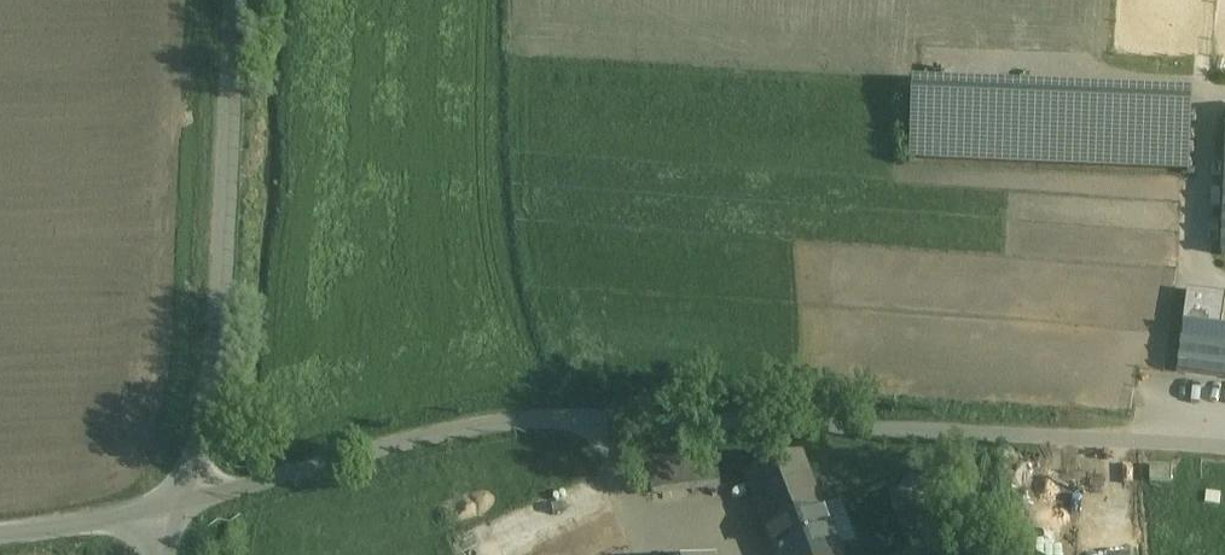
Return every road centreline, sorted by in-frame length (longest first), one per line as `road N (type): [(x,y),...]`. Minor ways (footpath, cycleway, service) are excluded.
road 1 (unclassified): [(184,509),(409,436),(514,419),(1224,450)]
road 2 (unclassified): [(238,0),(222,327),(211,418),(184,509)]
road 3 (unclassified): [(0,535),(184,509)]

